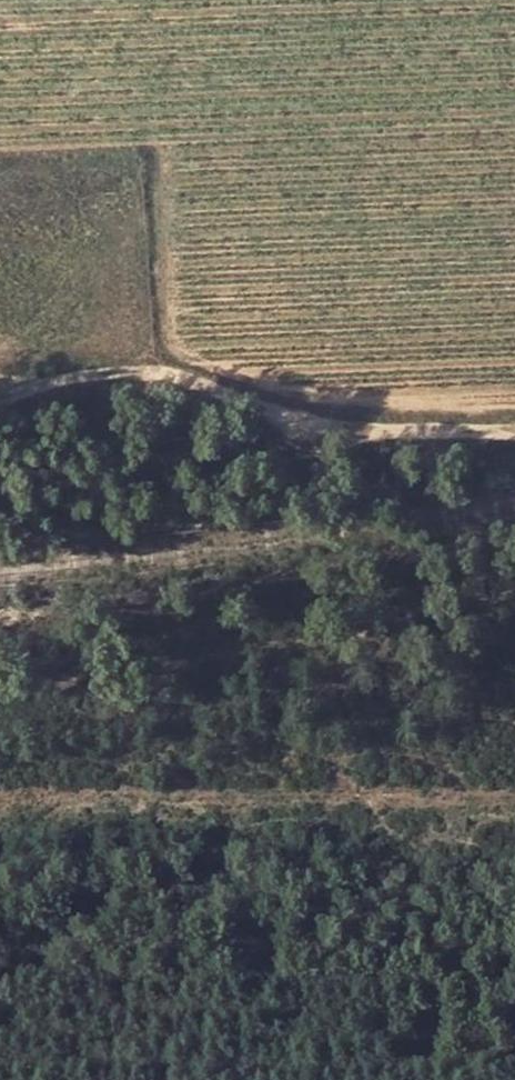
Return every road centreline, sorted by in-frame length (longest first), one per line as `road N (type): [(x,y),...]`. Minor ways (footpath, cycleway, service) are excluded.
road 1 (track): [(514,805),(0,806)]

